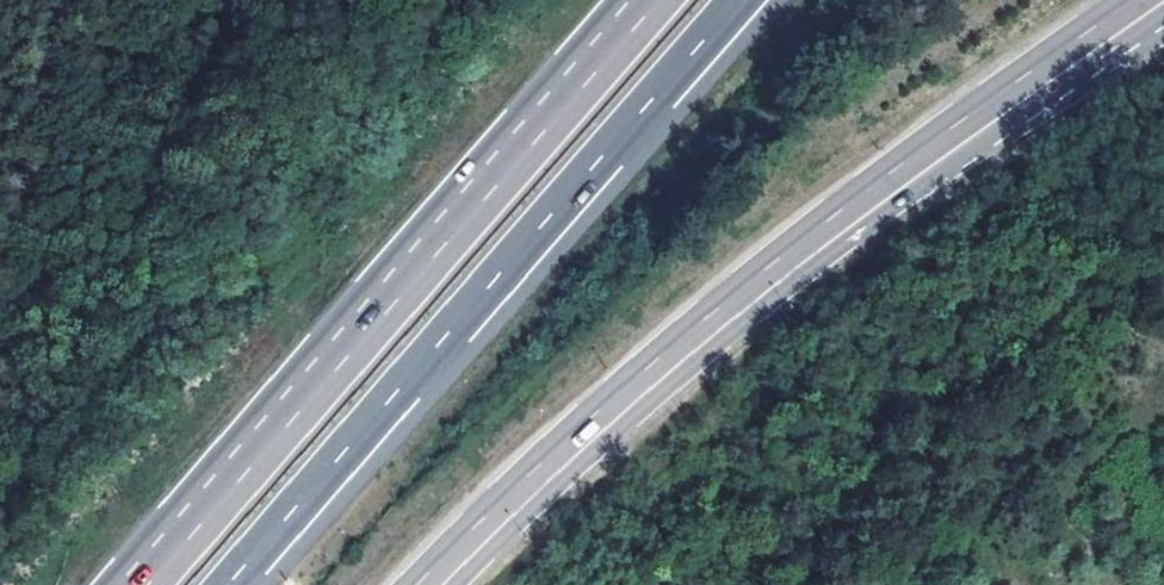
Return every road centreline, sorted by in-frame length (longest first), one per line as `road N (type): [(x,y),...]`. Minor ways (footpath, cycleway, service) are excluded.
road 1 (tertiary): [(1159,0),(769,266),(581,432),(431,584)]
road 2 (motorway): [(228,584),(738,0)]
road 3 (motorway): [(642,0),(143,584)]

